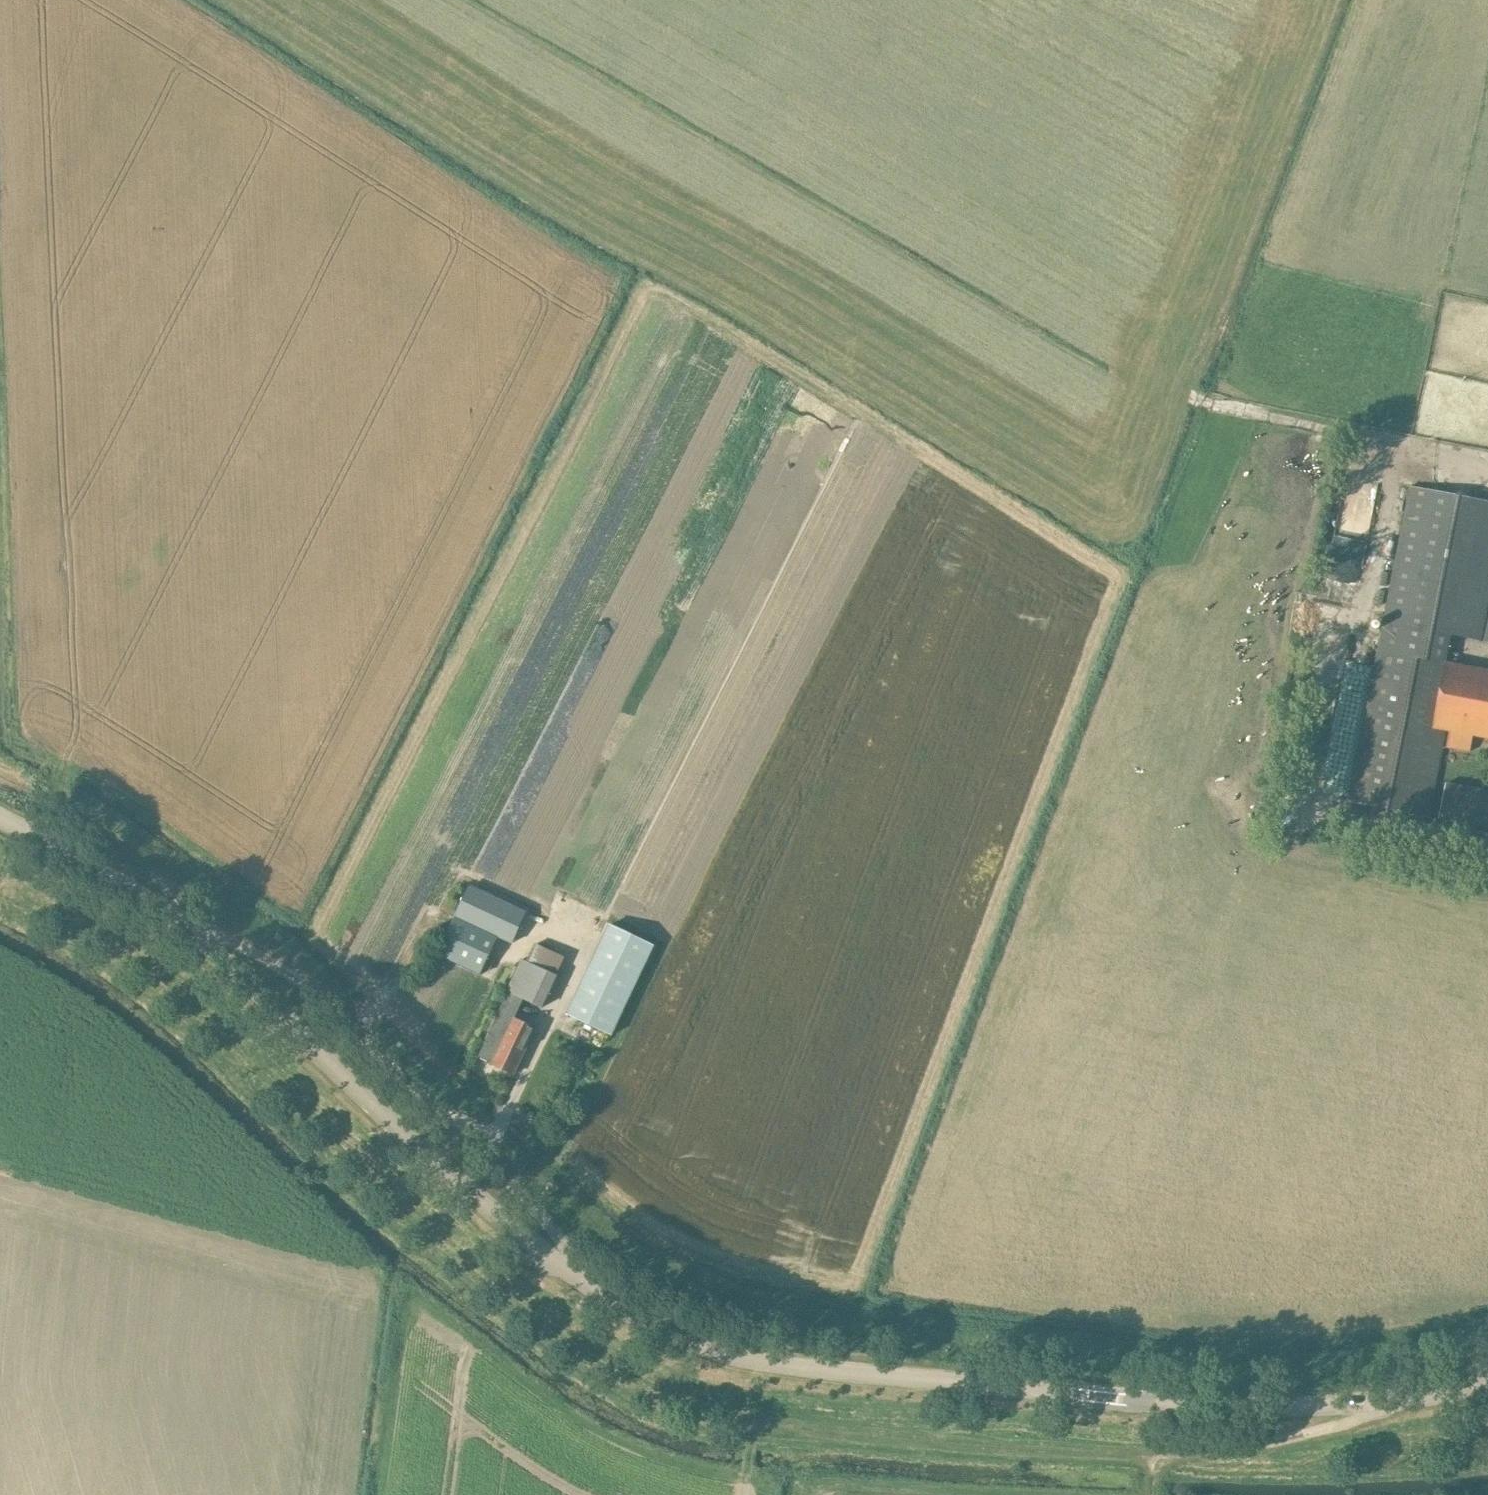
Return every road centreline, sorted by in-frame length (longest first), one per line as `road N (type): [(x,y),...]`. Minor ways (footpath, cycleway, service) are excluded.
road 1 (unclassified): [(0,818),(166,913),(463,1186),(584,1282),(676,1334),(798,1366),(1150,1401),(1270,1408),(1438,1393)]
road 2 (track): [(1387,1402),(1302,1432),(1162,1462),(1144,1494)]
road 3 (track): [(186,929),(161,883),(55,796),(55,775)]

